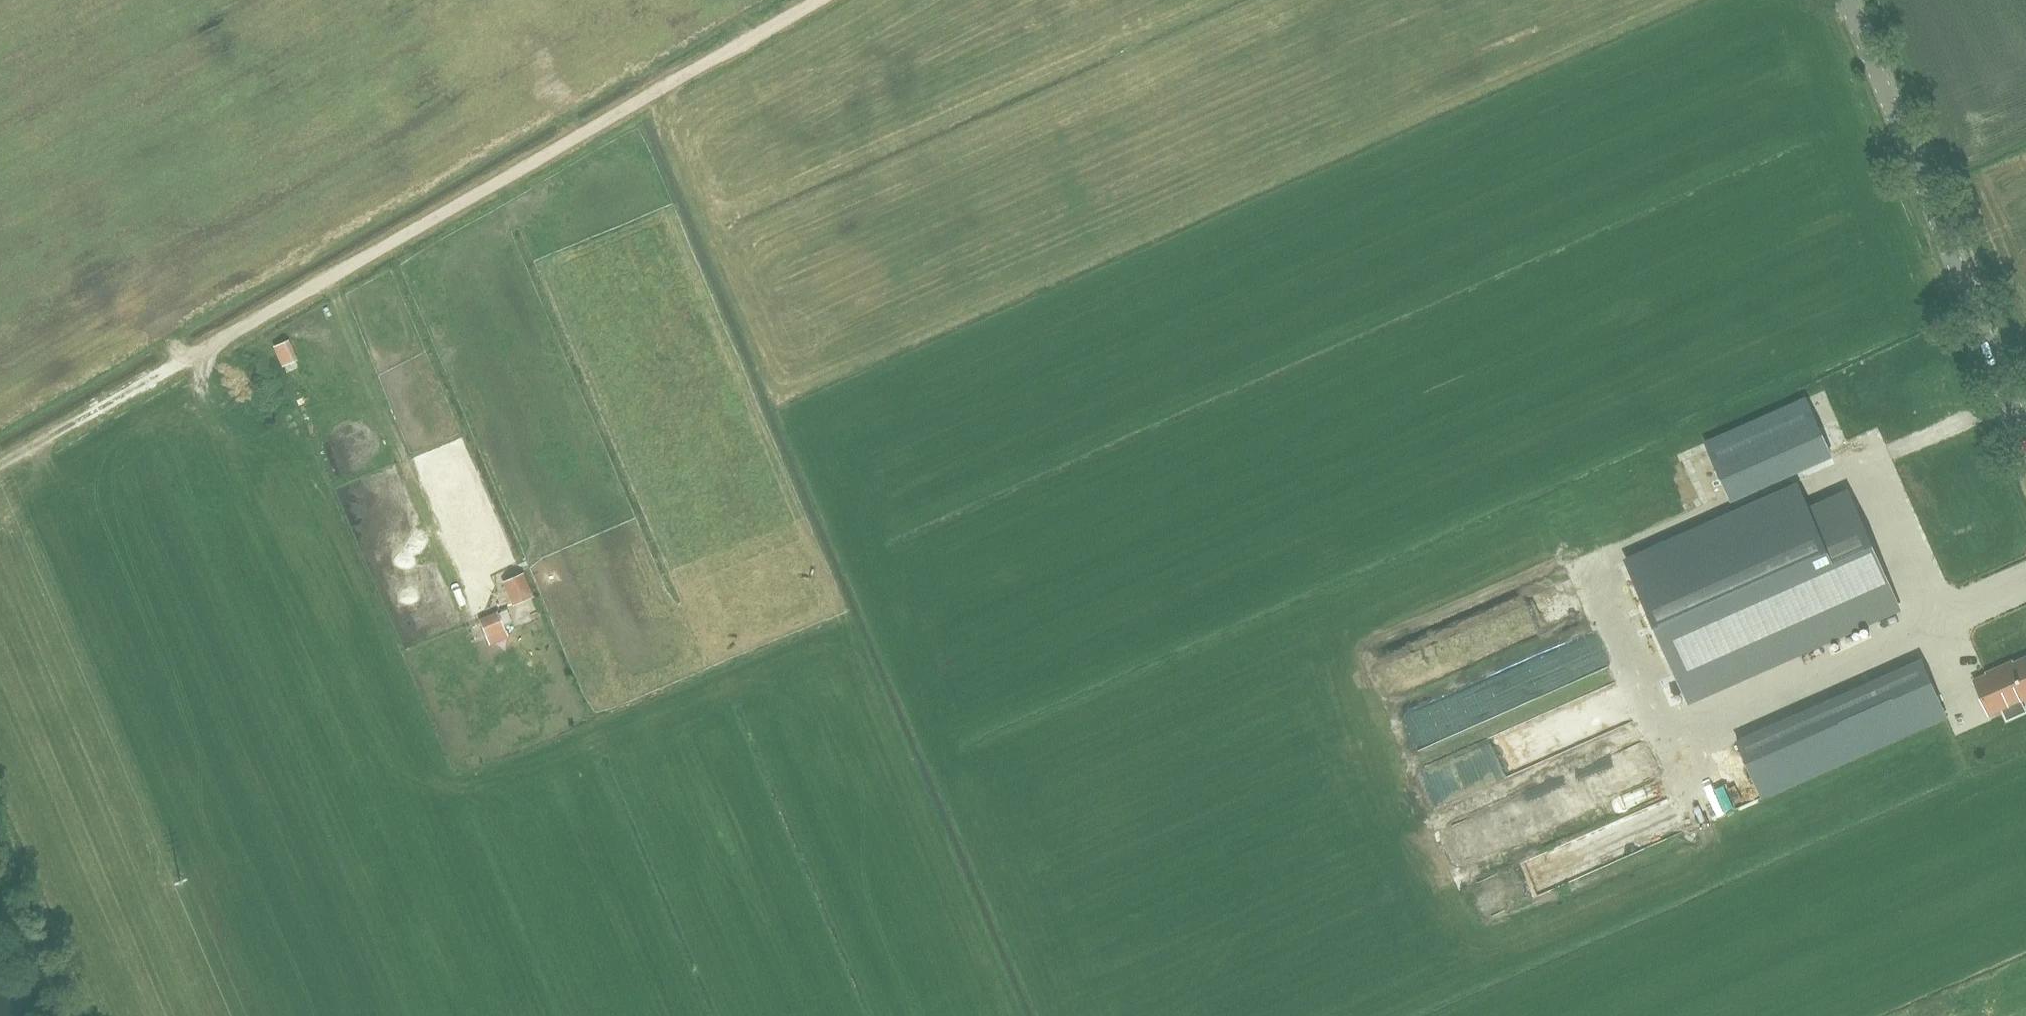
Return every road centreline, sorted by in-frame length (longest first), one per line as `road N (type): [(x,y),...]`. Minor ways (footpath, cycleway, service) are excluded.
road 1 (track): [(817,0),(0,460)]
road 2 (unclassified): [(2025,435),(1849,0)]
road 3 (track): [(0,852),(72,1015)]

